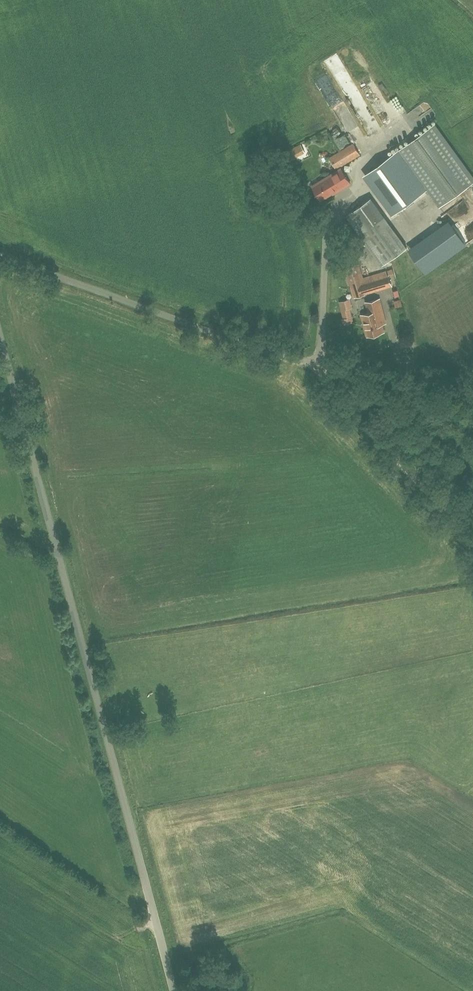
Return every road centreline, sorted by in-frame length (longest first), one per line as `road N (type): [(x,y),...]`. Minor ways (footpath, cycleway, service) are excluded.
road 1 (unclassified): [(174,990),(0,336)]
road 2 (unclassified): [(472,389),(388,364),(291,361),(0,255)]
road 3 (track): [(311,362),(472,544)]

